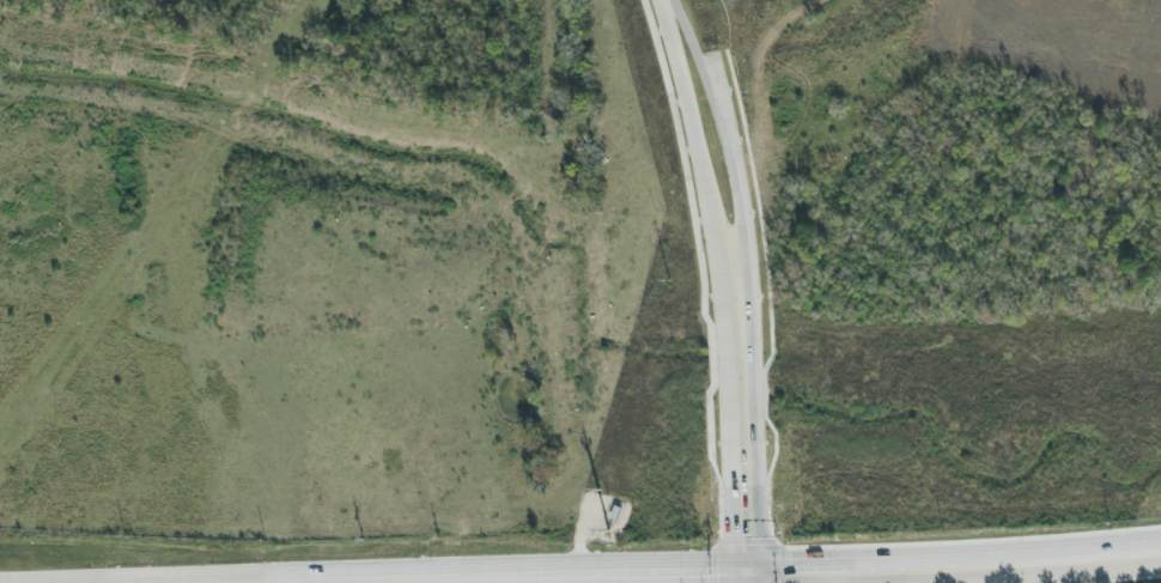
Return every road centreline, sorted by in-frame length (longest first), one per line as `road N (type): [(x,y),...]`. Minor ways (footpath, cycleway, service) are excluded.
road 1 (tertiary): [(480,575),(1160,548)]
road 2 (residential): [(750,569),(730,251)]
road 3 (tertiary): [(191,582),(480,575)]
road 4 (residential): [(664,1),(703,200),(730,251)]
road 5 (residential): [(730,251),(740,202),(717,90)]

